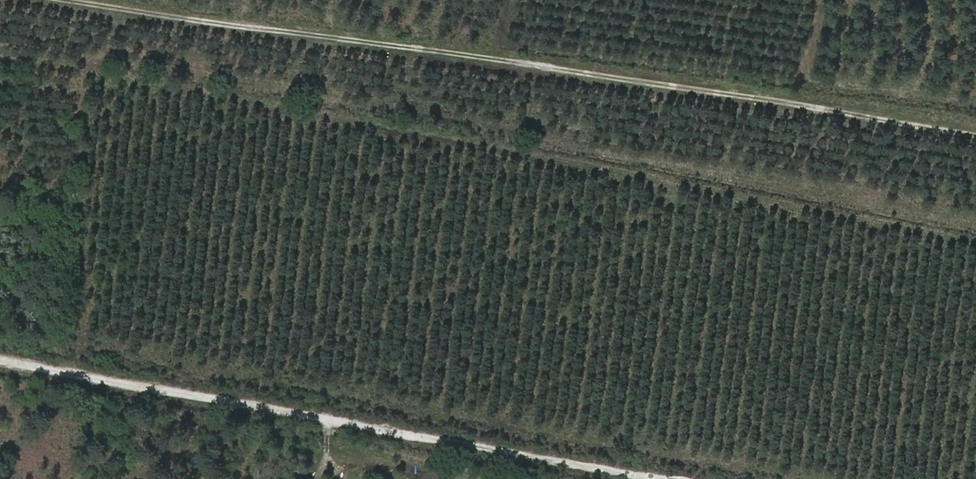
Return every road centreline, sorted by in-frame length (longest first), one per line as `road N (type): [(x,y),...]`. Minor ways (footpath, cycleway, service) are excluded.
road 1 (track): [(975,129),(59,0)]
road 2 (track): [(657,478),(0,362)]

